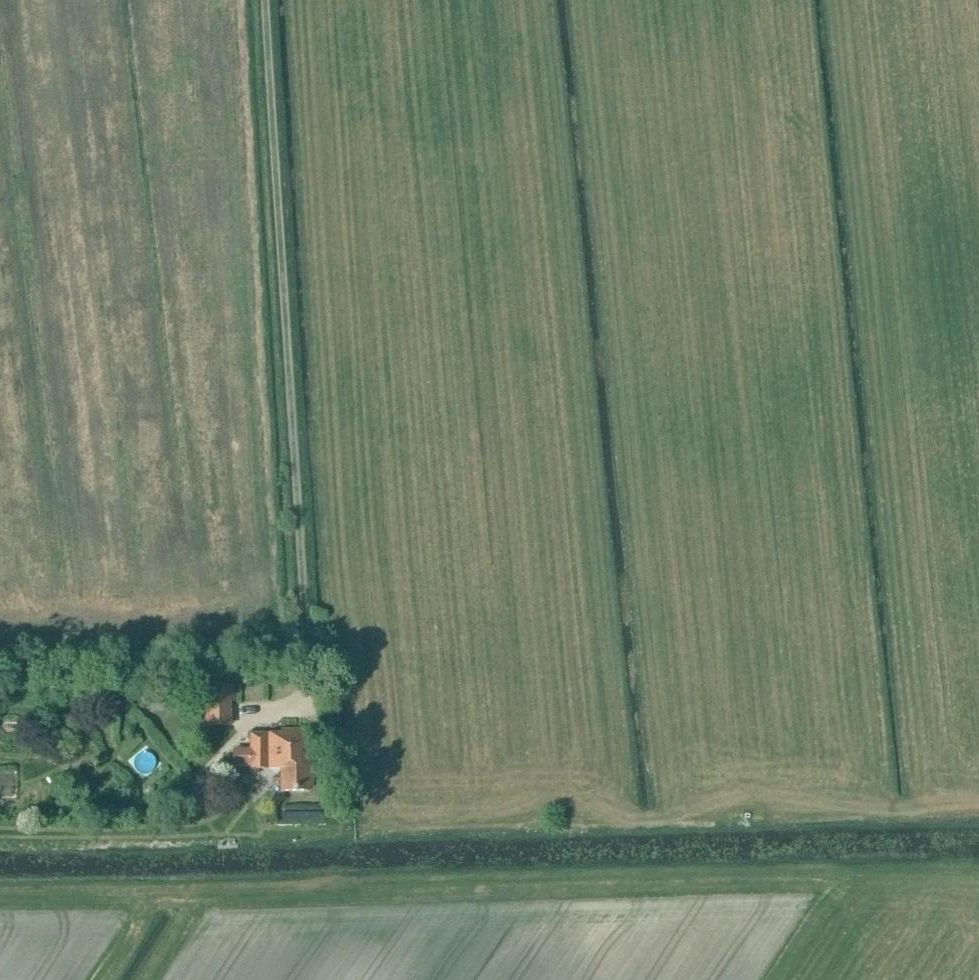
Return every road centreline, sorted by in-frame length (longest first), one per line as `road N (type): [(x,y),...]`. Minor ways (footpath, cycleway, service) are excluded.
road 1 (unclassified): [(248,705),(288,696),(304,673),(269,0)]

